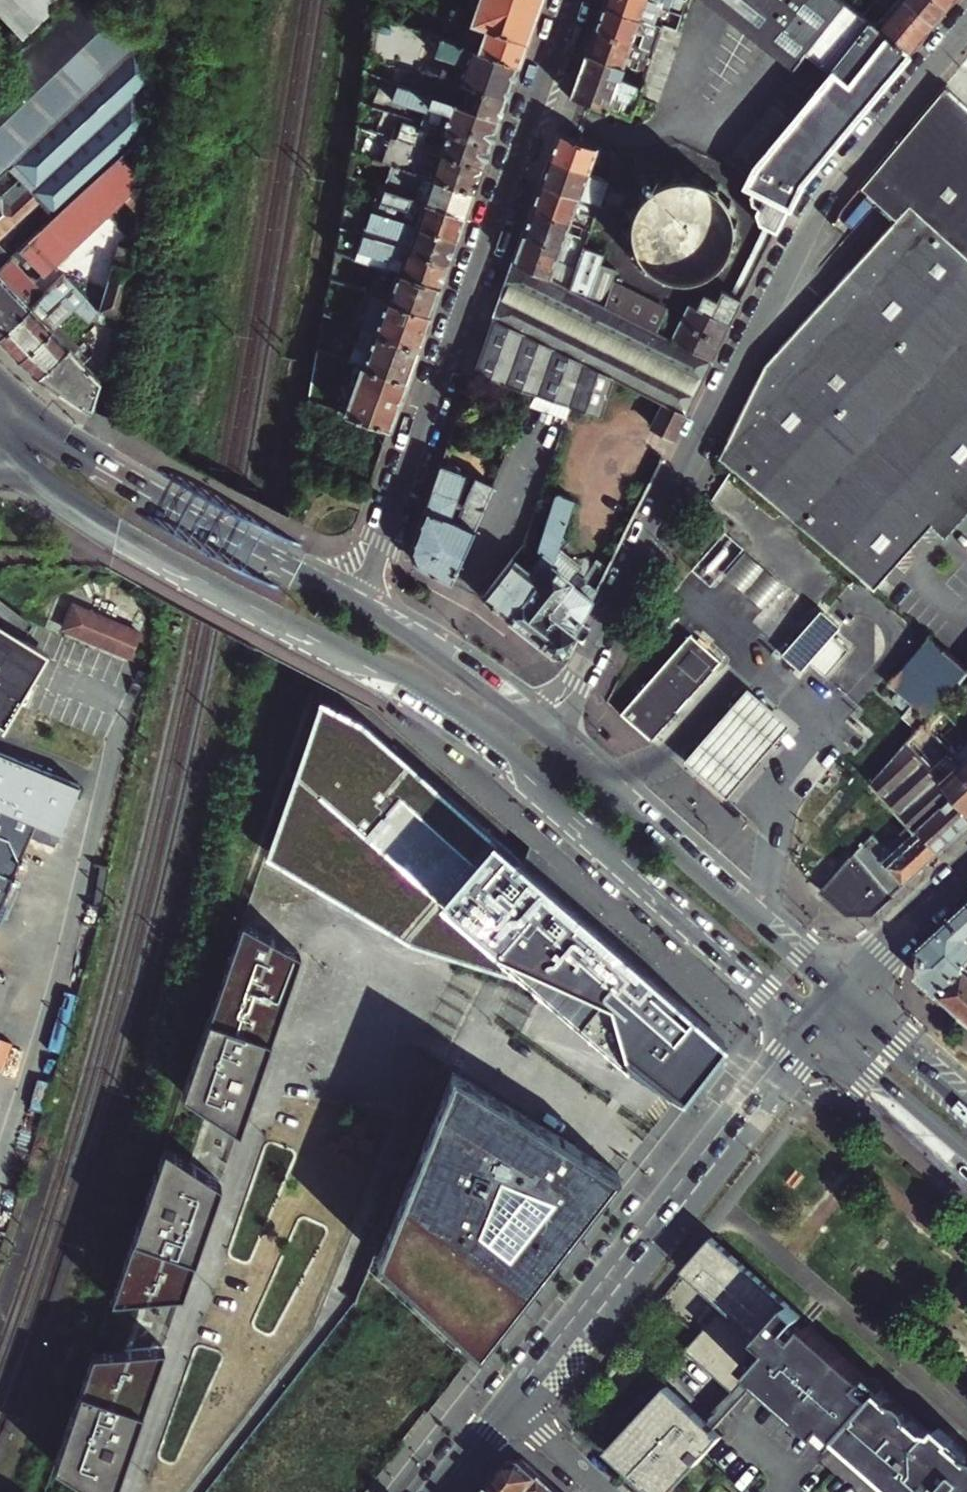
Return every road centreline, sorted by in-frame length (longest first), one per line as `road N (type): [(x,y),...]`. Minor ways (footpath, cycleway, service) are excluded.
road 1 (residential): [(966,32),(822,201),(574,688),(541,723)]
road 2 (residential): [(577,0),(361,601)]
road 3 (primary): [(342,655),(501,754),(815,1030)]
road 4 (tertiary): [(510,1404),(815,1030)]
road 5 (primary): [(848,994),(541,723)]
road 6 (primary): [(5,455),(119,534),(342,655)]
road 7 (primary): [(361,601),(84,452),(23,408)]
road 8 (primary): [(541,723),(456,656),(361,601)]
road 9 (residential): [(342,655),(409,674),(502,721),(541,723)]
road 10 (primary): [(815,1030),(966,1165)]
road 11 (residential): [(966,874),(848,994)]
road 12 (primary): [(966,1099),(848,994)]
road 13 (residential): [(510,1404),(606,1491)]

